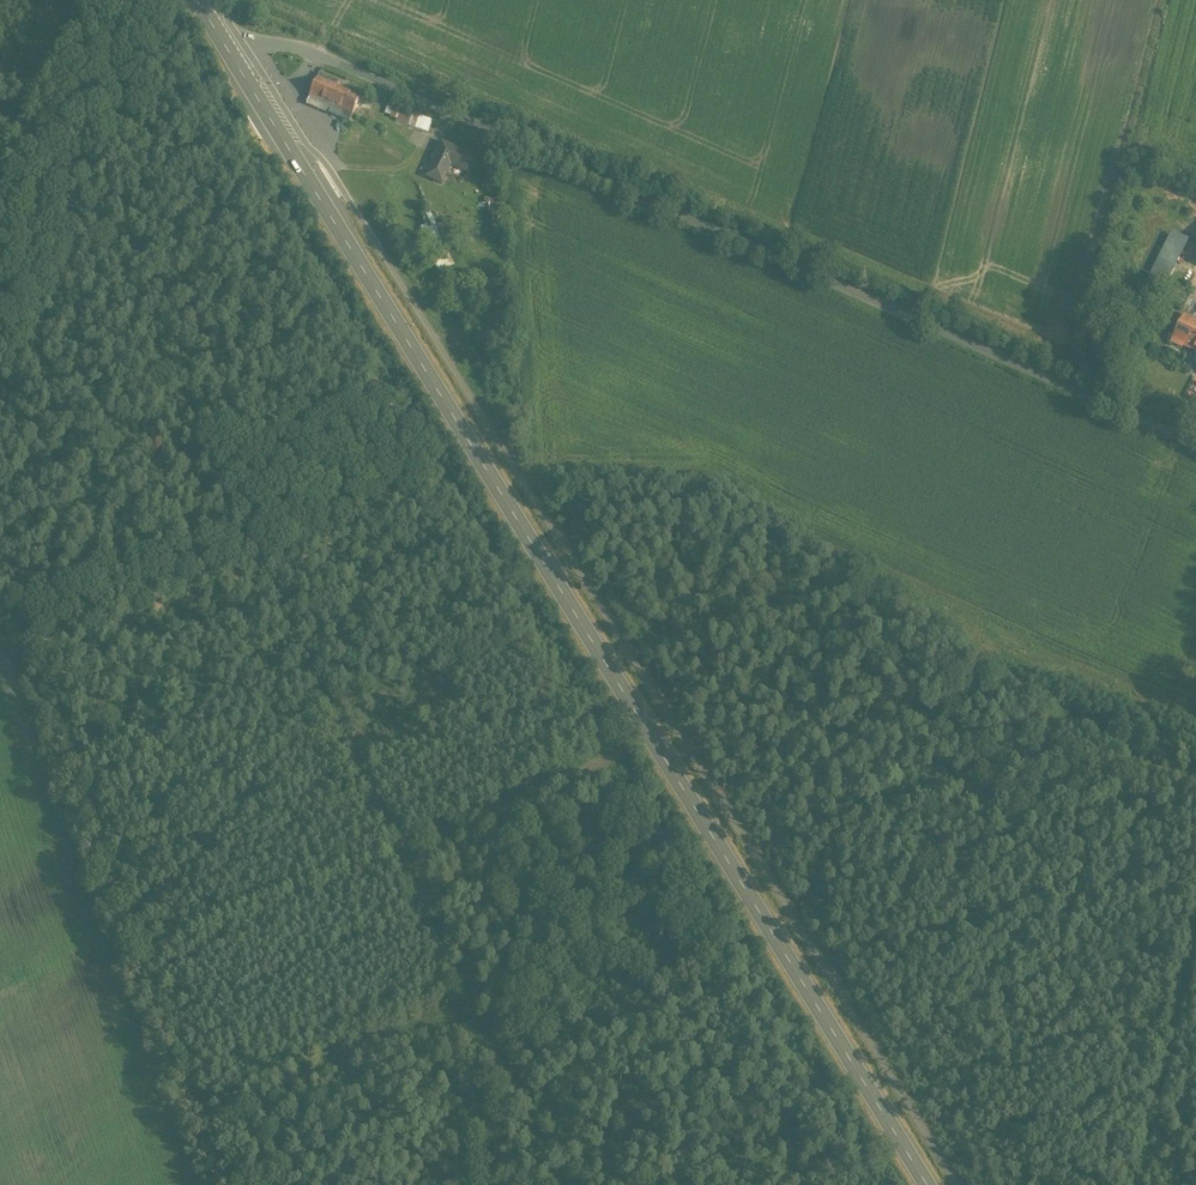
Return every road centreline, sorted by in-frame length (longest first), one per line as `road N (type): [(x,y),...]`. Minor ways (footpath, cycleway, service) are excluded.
road 1 (primary): [(929,1184),(229,44)]
road 2 (unclassified): [(229,44),(299,45),(1195,443)]

